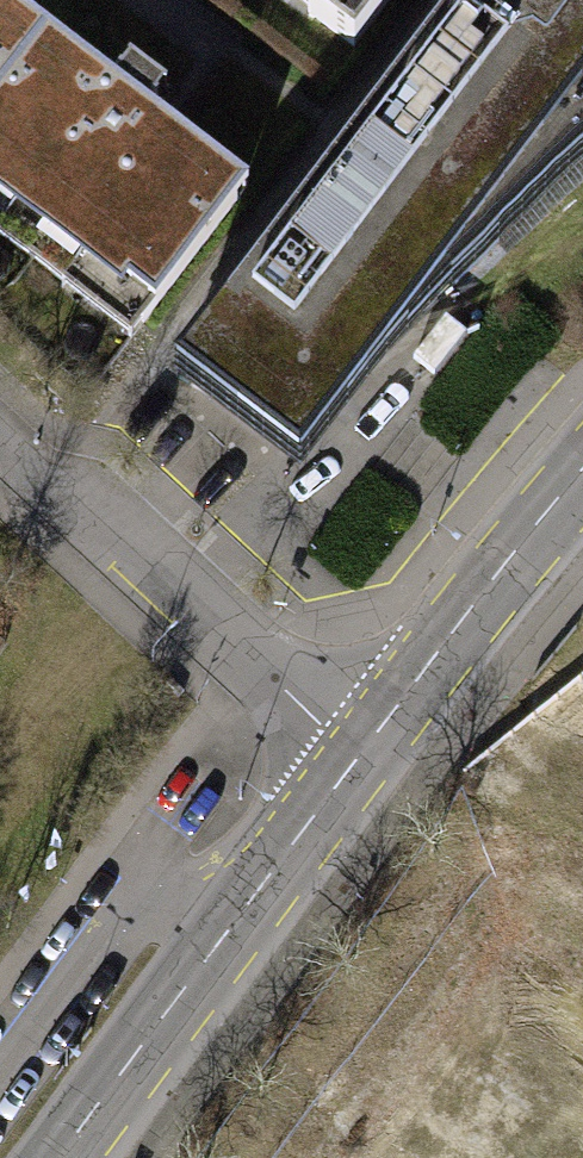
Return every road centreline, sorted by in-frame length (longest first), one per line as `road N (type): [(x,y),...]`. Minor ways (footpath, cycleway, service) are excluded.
road 1 (primary): [(357,759),(58,1157)]
road 2 (residential): [(357,759),(84,505),(0,447)]
road 3 (primary): [(582,469),(357,759)]

